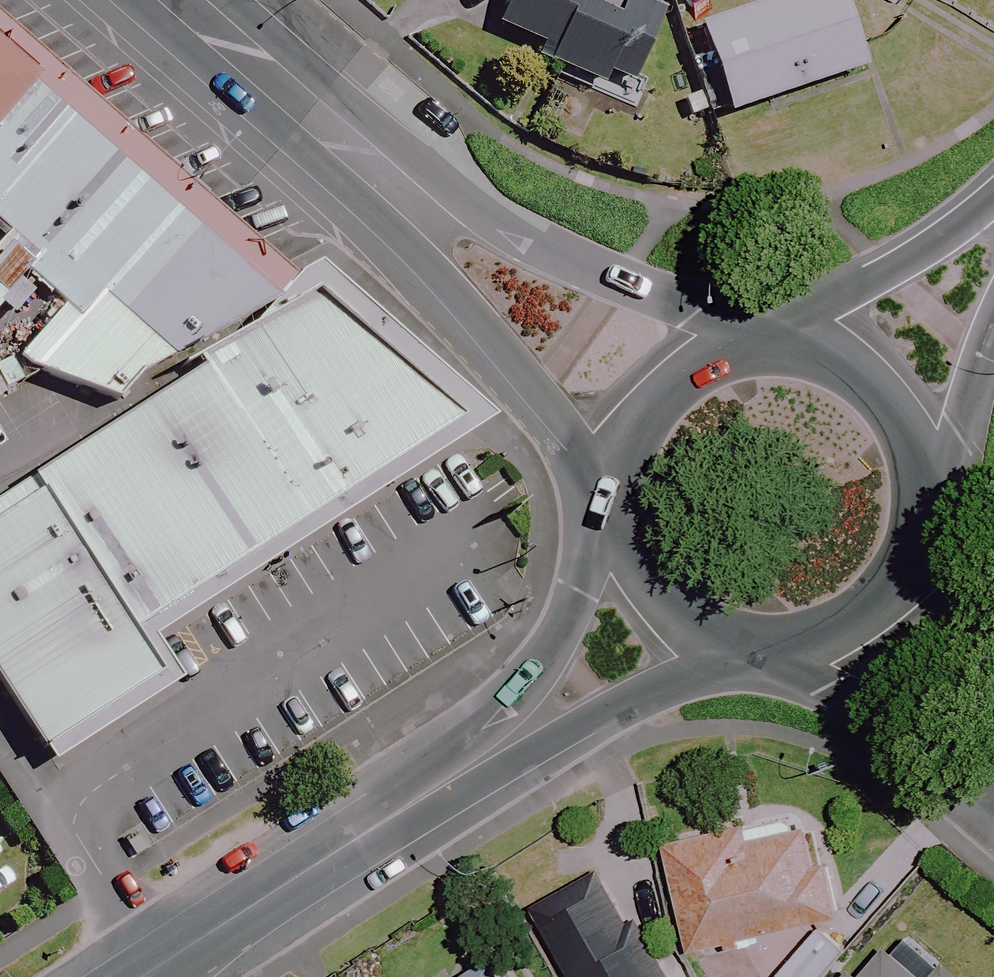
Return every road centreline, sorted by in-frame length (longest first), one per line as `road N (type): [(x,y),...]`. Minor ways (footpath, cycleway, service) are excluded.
road 1 (secondary): [(310,120),(495,222),(746,342)]
road 2 (secondary): [(607,493),(551,408),(442,291),(310,120)]
road 3 (secondary): [(749,645),(419,800)]
road 4 (secondary): [(419,800),(531,679),(613,532)]
road 5 (secondary): [(419,800),(142,976)]
road 6 (tertiary): [(772,341),(993,199)]
road 7 (secondary): [(993,782),(770,645)]
road 8 (secondary): [(607,493),(614,448),(634,408),(664,375),(702,352),(746,342)]
road 9 (secondary): [(913,509),(902,551),(850,617),(812,637),(770,645)]
road 10 (secondary): [(772,341),(822,354),(866,383),(897,425),(912,475)]
road 11 (secondary): [(749,645),(703,635),(663,611),(632,575),(613,532)]
road 12 (secondary): [(310,120),(174,0)]
road 13 (tertiary): [(993,327),(959,434),(912,475)]
road 14 (secondary): [(913,509),(993,649)]

